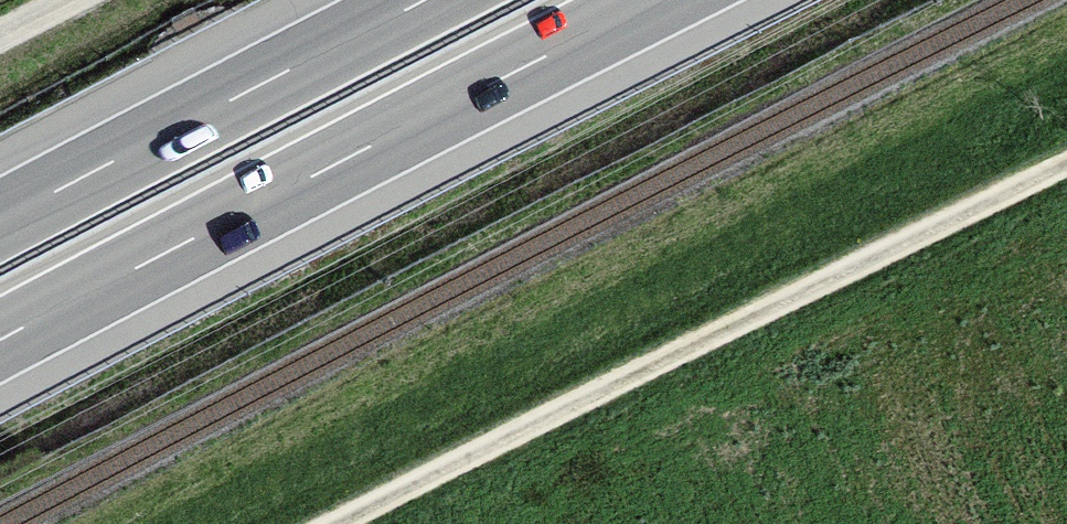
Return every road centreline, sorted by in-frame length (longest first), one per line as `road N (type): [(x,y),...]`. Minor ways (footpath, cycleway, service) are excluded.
road 1 (track): [(1066,164),(347,523)]
road 2 (motorway): [(0,340),(661,0)]
road 3 (motorway): [(428,0),(0,220)]

